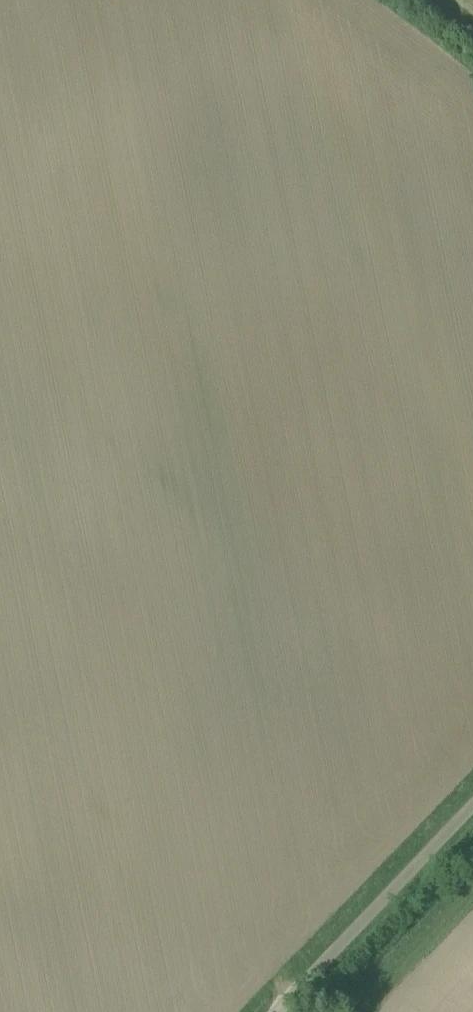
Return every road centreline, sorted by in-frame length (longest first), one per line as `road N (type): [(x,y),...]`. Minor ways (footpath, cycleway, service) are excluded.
road 1 (unclassified): [(277,1011),(472,807)]

